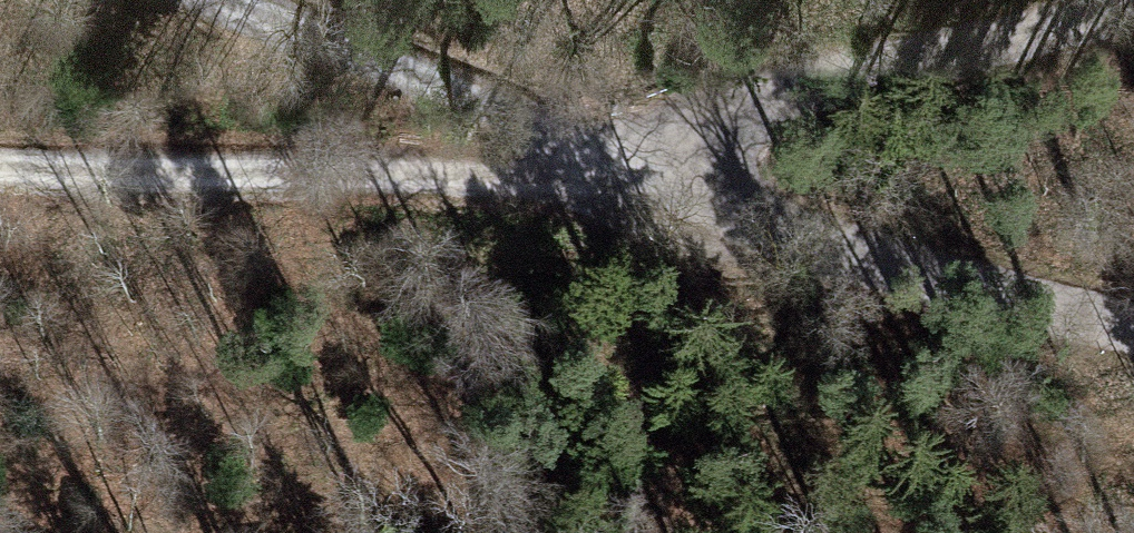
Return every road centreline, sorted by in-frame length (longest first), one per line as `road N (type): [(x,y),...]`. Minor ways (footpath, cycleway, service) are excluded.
road 1 (unclassified): [(1133,330),(697,200),(694,147),(747,107),(917,61),(1133,17)]
road 2 (track): [(0,162),(72,171),(391,168),(697,200)]
road 3 (track): [(220,0),(697,200)]

